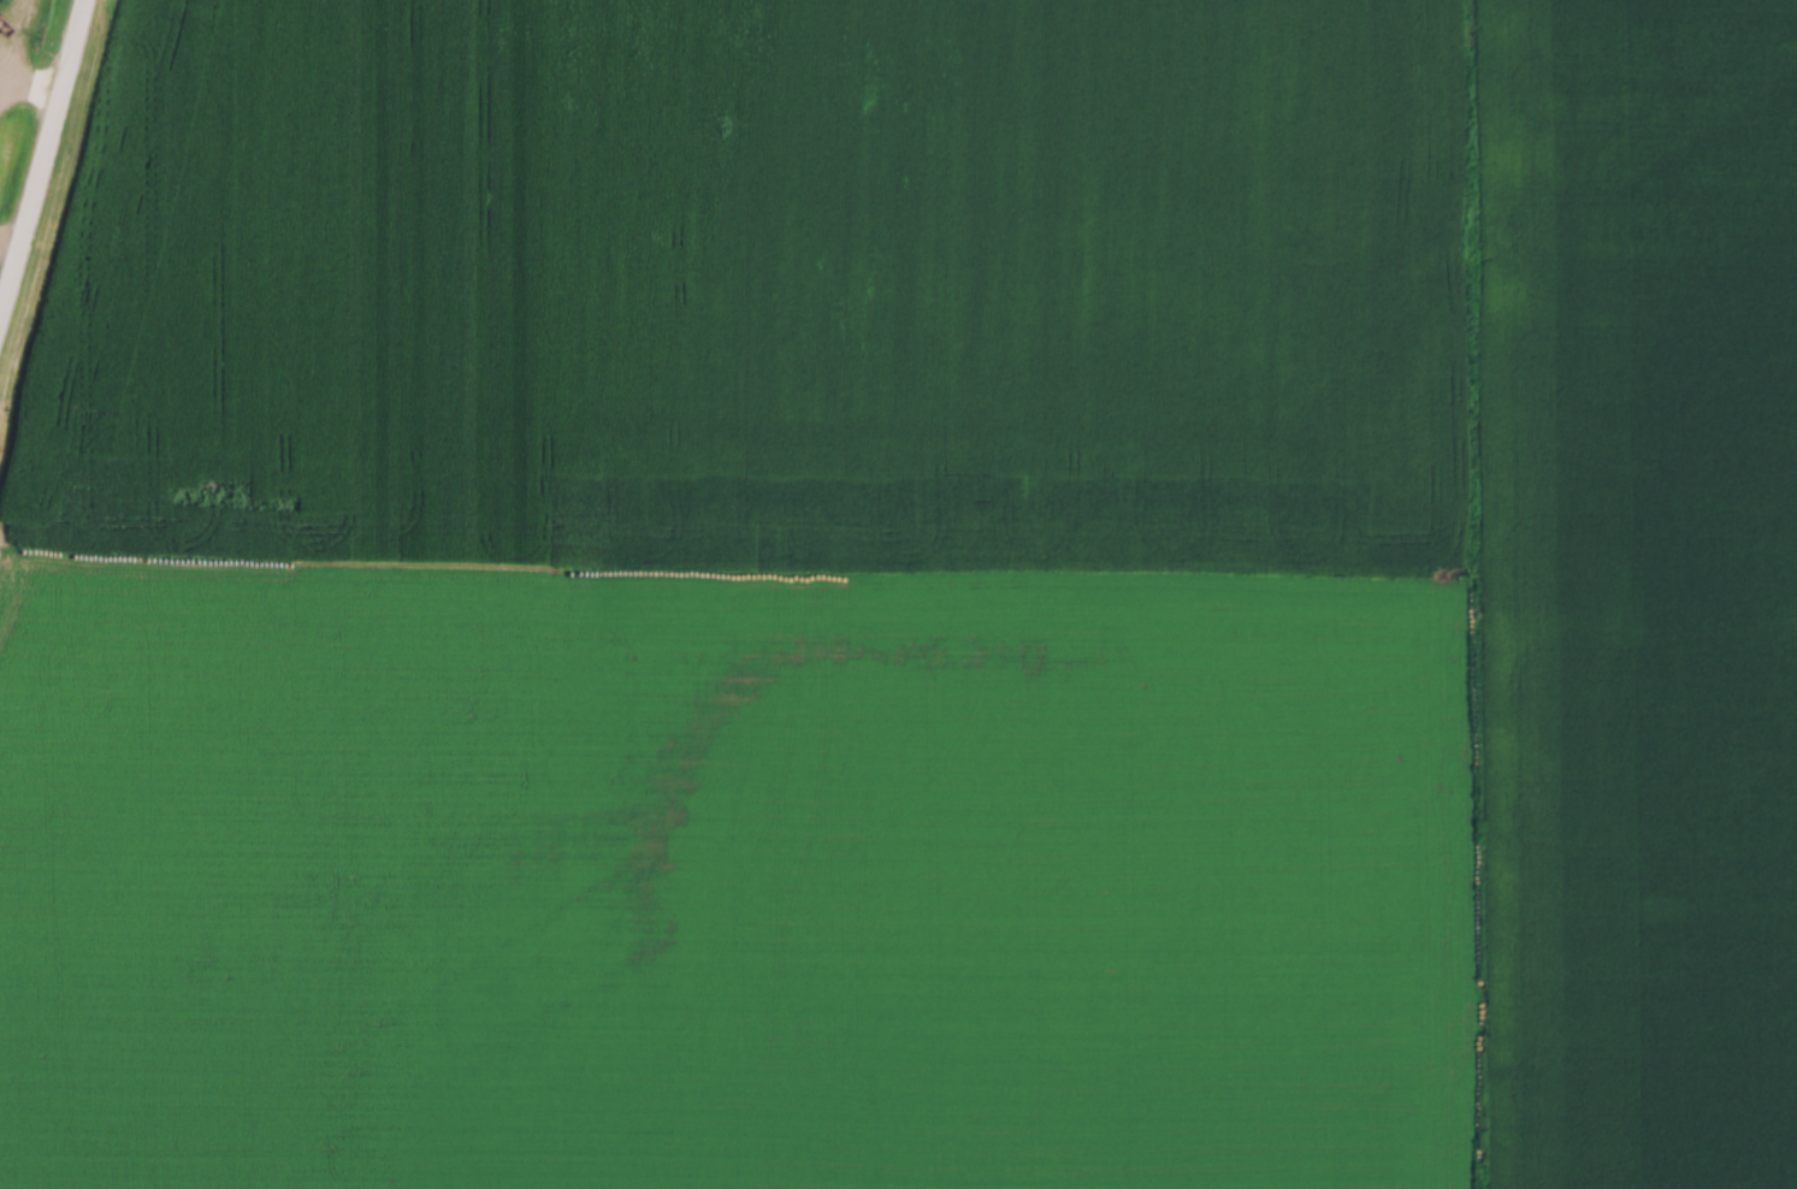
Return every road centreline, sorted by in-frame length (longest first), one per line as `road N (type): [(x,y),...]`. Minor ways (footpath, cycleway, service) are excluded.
road 1 (tertiary): [(89,0),(0,319)]

